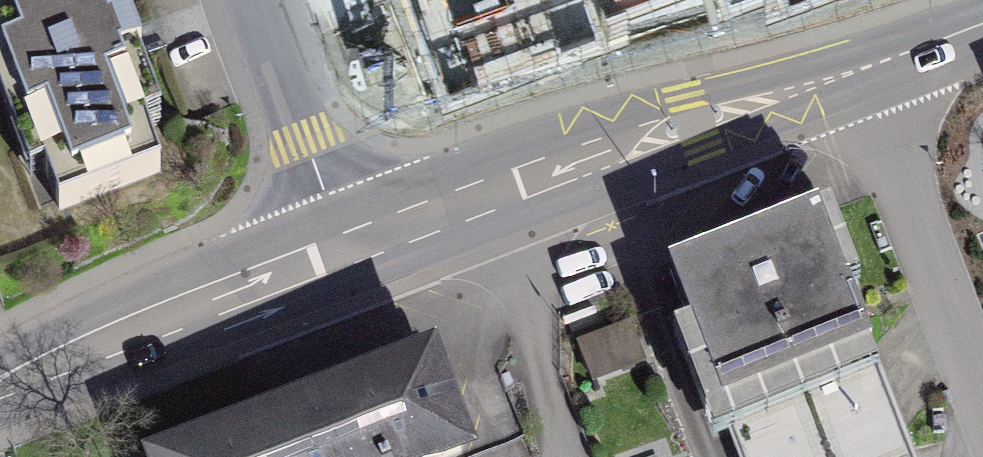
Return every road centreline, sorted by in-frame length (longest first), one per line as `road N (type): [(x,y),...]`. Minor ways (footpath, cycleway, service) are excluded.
road 1 (primary): [(867,68),(355,264)]
road 2 (primary): [(355,264),(0,398)]
road 3 (residential): [(982,394),(867,68)]
road 4 (residential): [(355,264),(265,0)]
road 5 (primary): [(982,23),(867,68)]

